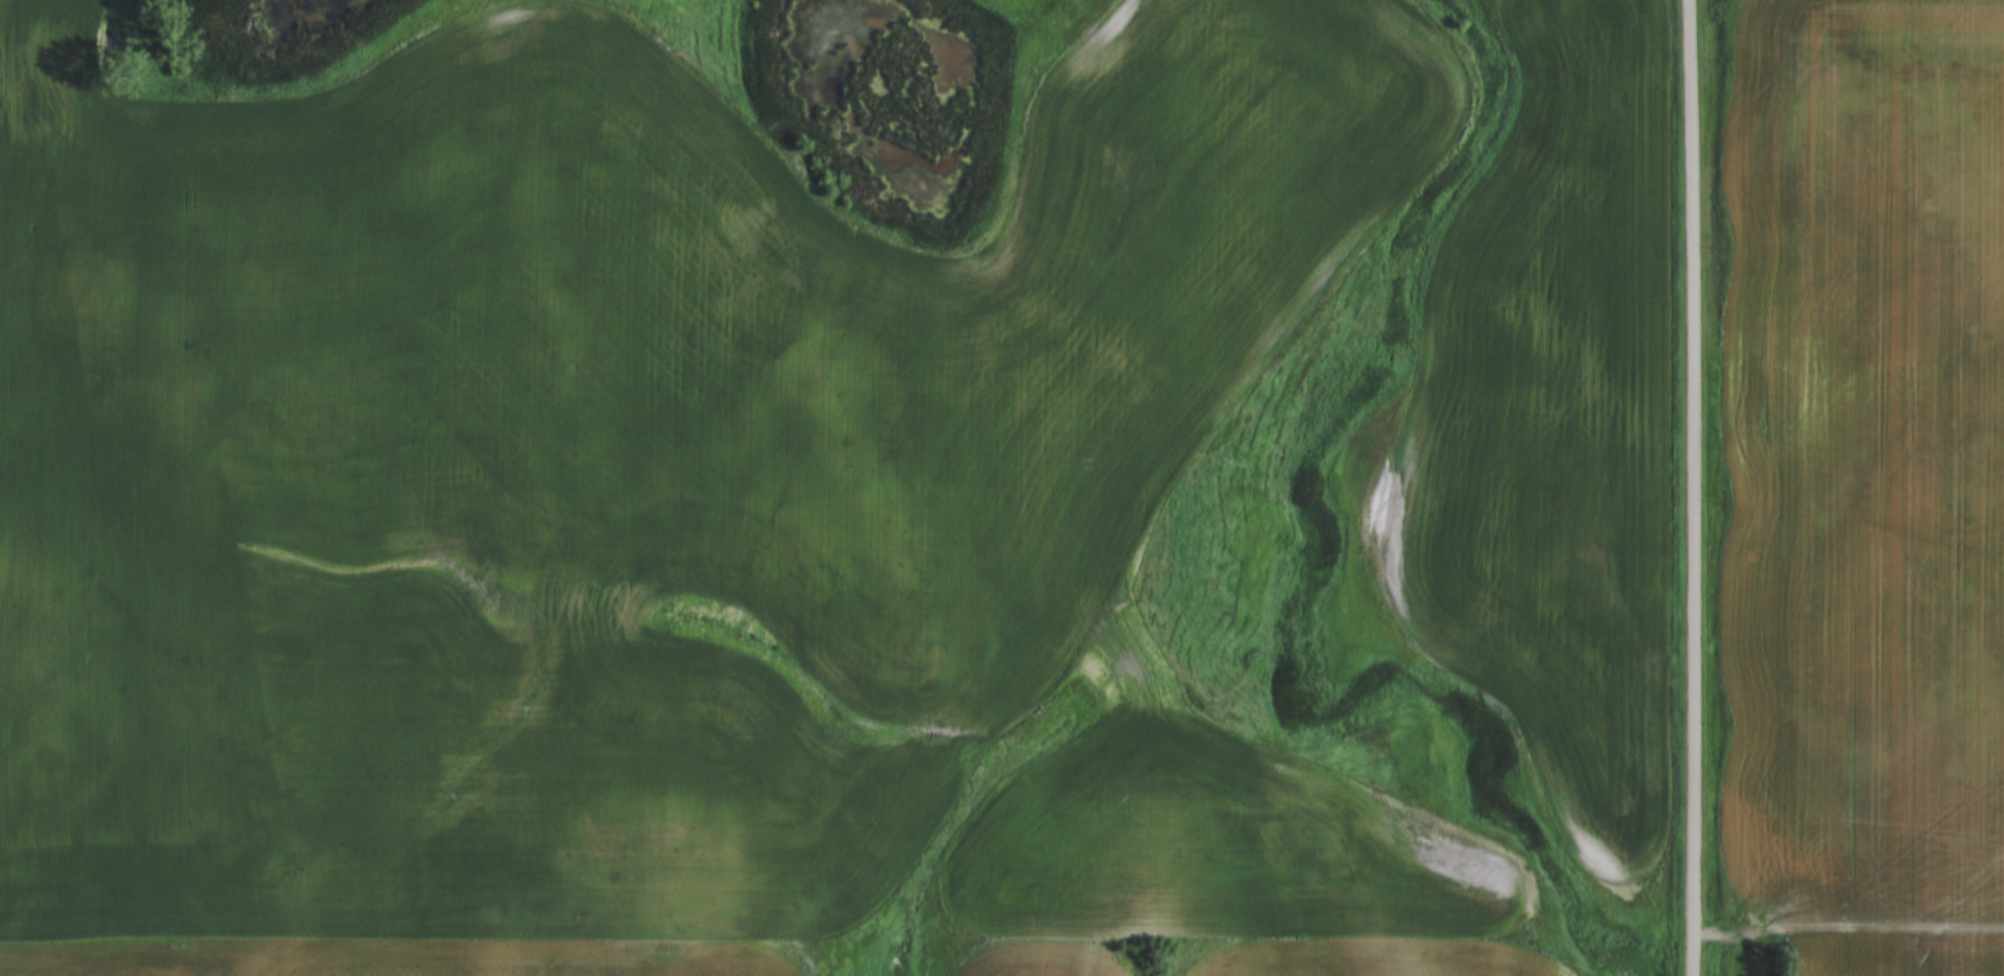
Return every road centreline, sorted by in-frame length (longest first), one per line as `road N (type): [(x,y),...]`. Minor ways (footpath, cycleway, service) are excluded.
road 1 (residential): [(1696,975),(1694,0)]

